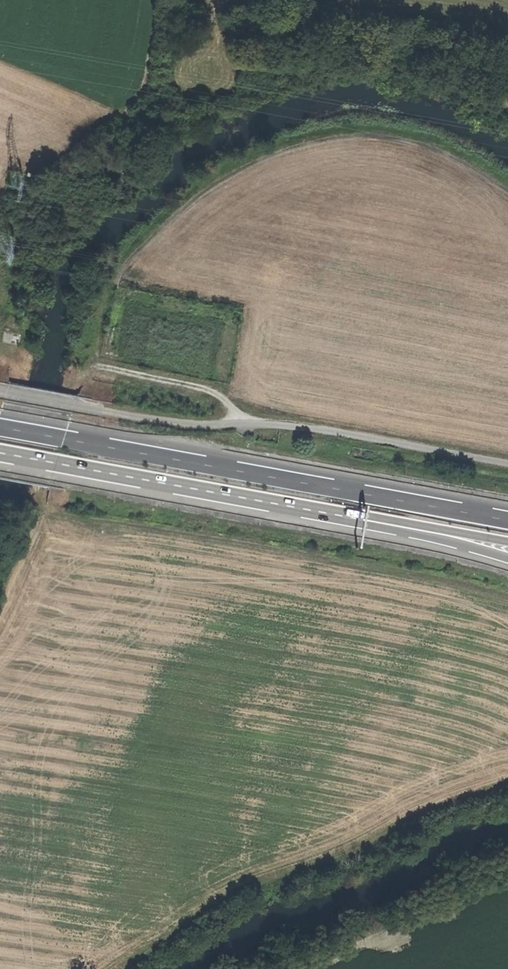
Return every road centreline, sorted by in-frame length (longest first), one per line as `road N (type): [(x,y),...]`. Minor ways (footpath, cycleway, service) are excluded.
road 1 (track): [(507,595),(451,578),(49,513),(39,505),(84,369),(125,368),(212,390),(236,421)]
road 2 (trunk): [(507,521),(0,426)]
road 3 (trunk): [(0,454),(328,514)]
road 4 (trunk): [(328,514),(507,560)]
road 5 (trunk): [(328,514),(507,542)]

